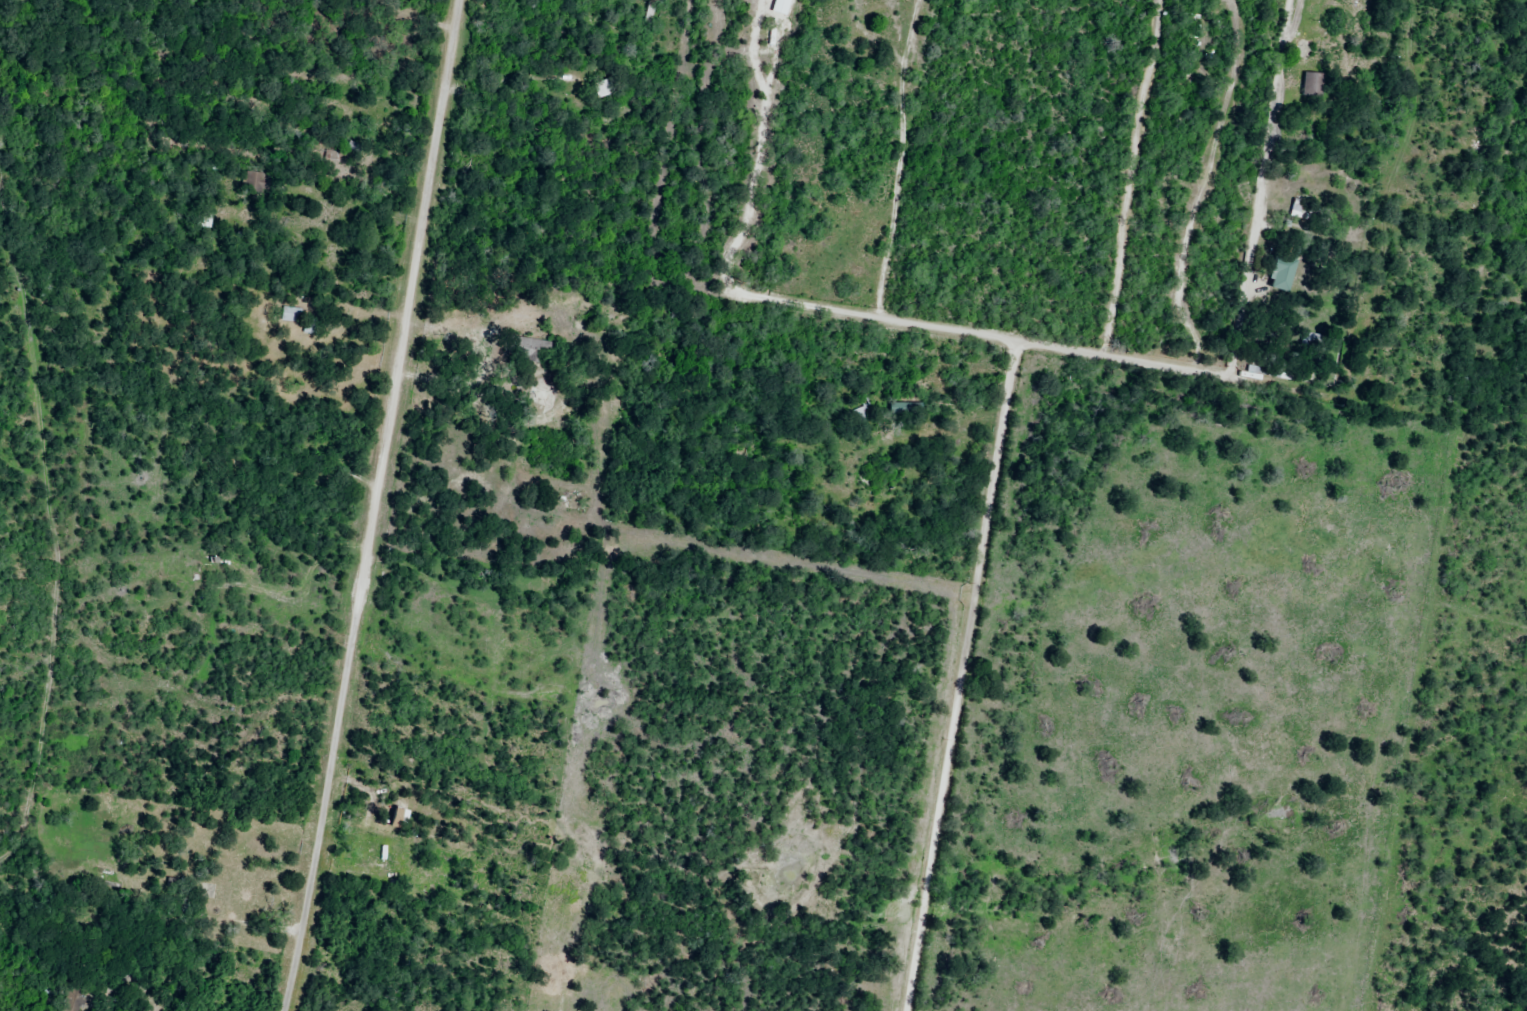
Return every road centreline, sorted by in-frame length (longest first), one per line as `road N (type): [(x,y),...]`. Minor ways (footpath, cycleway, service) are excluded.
road 1 (residential): [(283,1010),(459,0)]
road 2 (residential): [(906,1010),(1016,343)]
road 3 (residential): [(1229,377),(882,318)]

